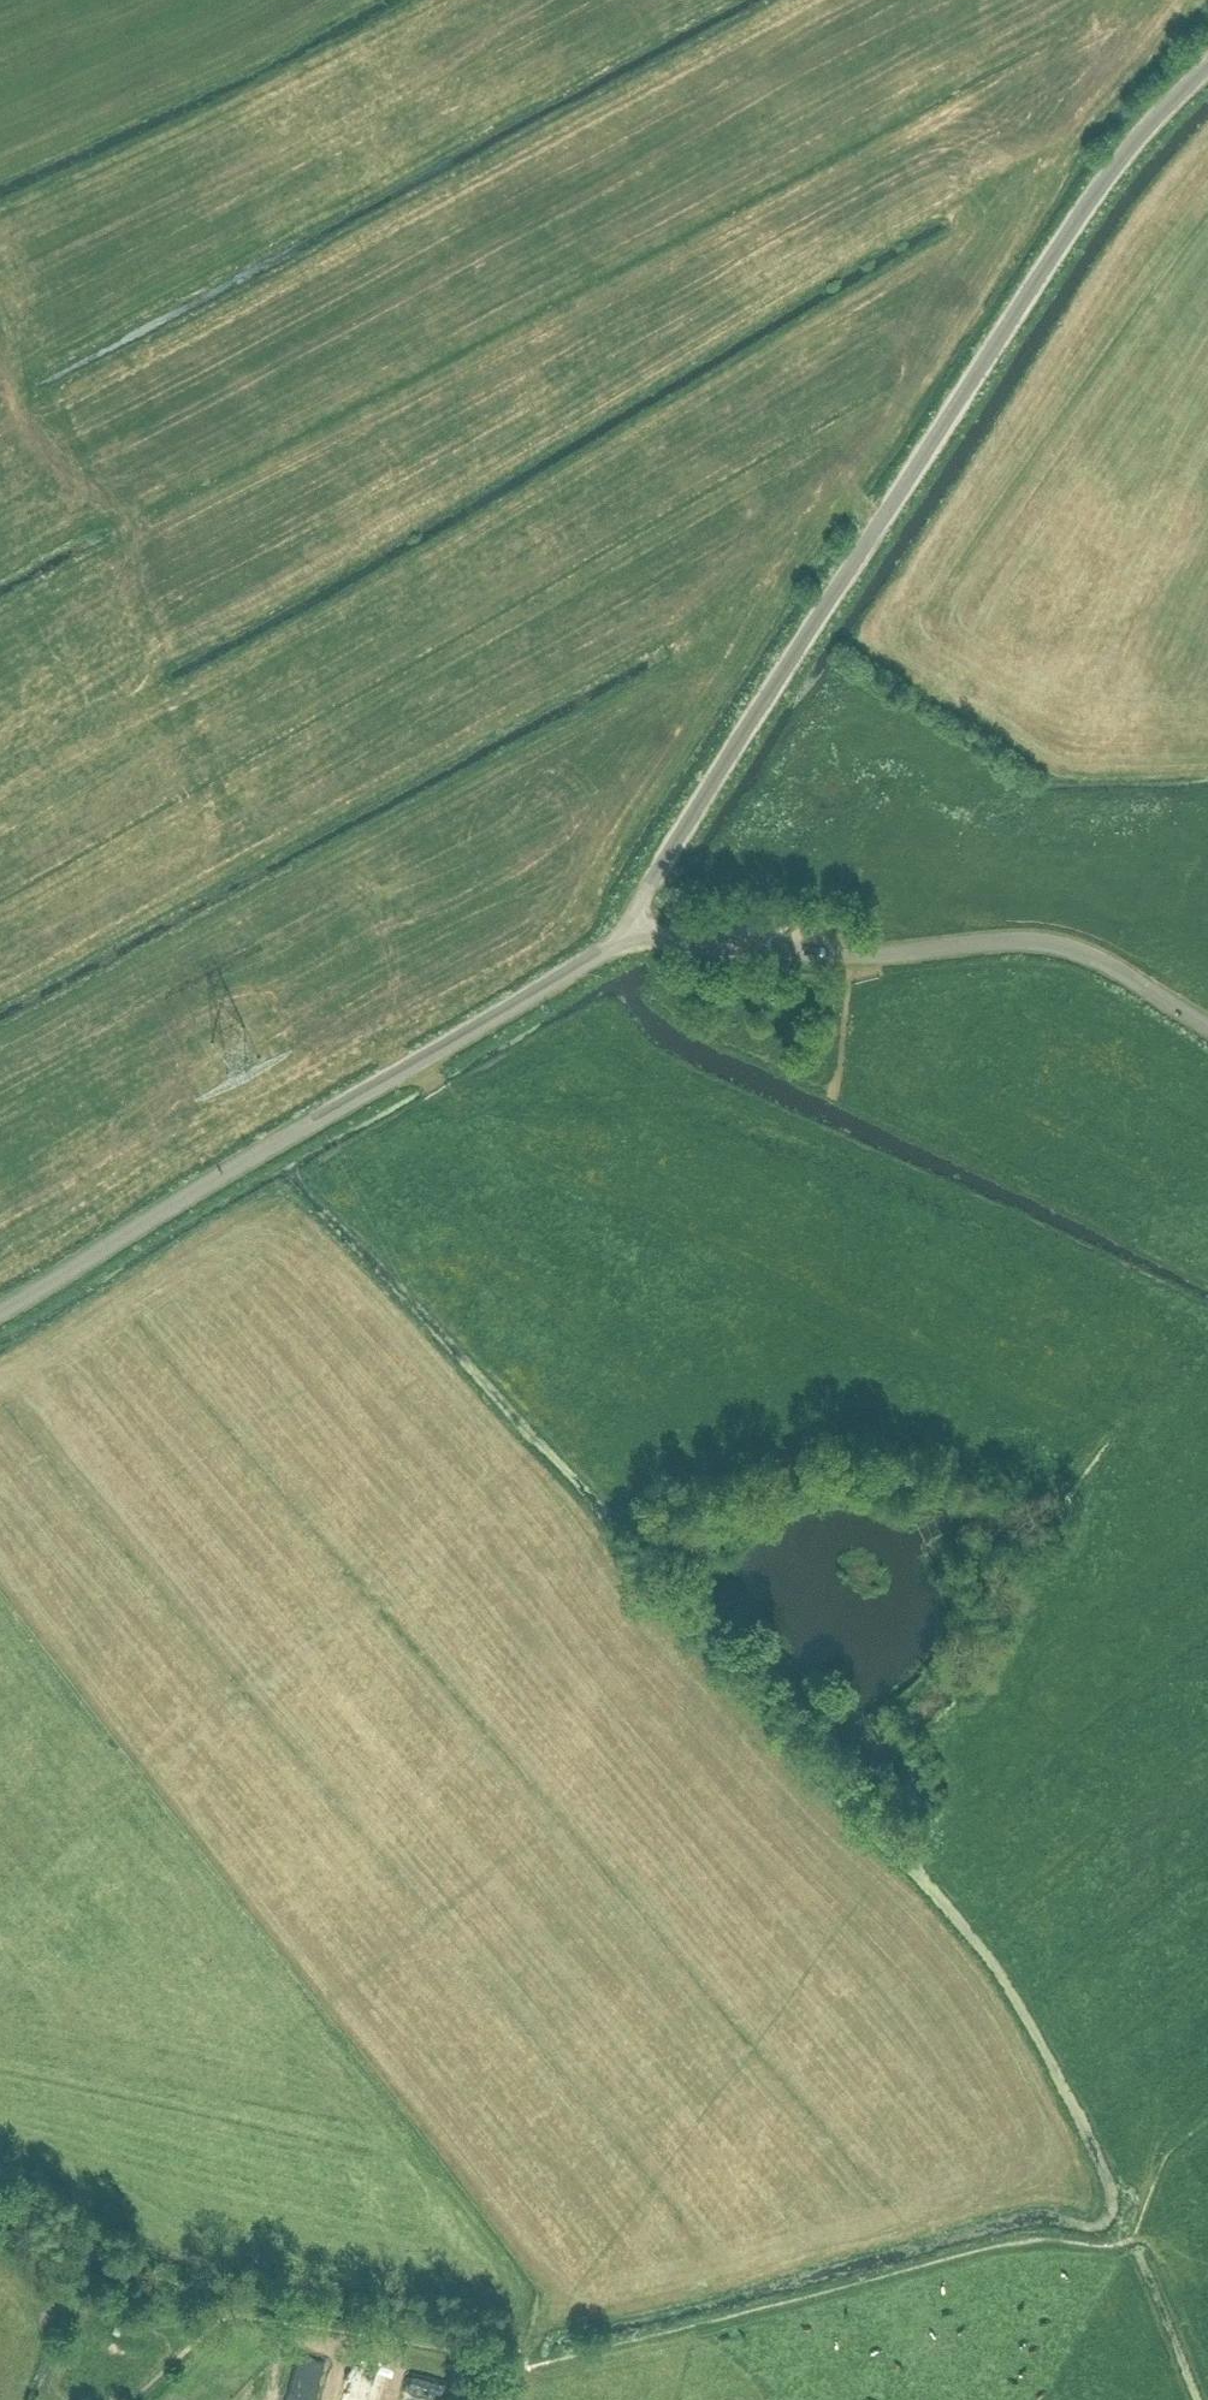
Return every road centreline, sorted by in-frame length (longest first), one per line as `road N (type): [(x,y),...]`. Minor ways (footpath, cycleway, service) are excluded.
road 1 (unclassified): [(627,933),(797,651),(1101,182),(1207,61)]
road 2 (unclassified): [(0,1308),(627,933)]
road 3 (unclassified): [(1207,1028),(1073,949),(1034,940),(819,954),(627,933)]

